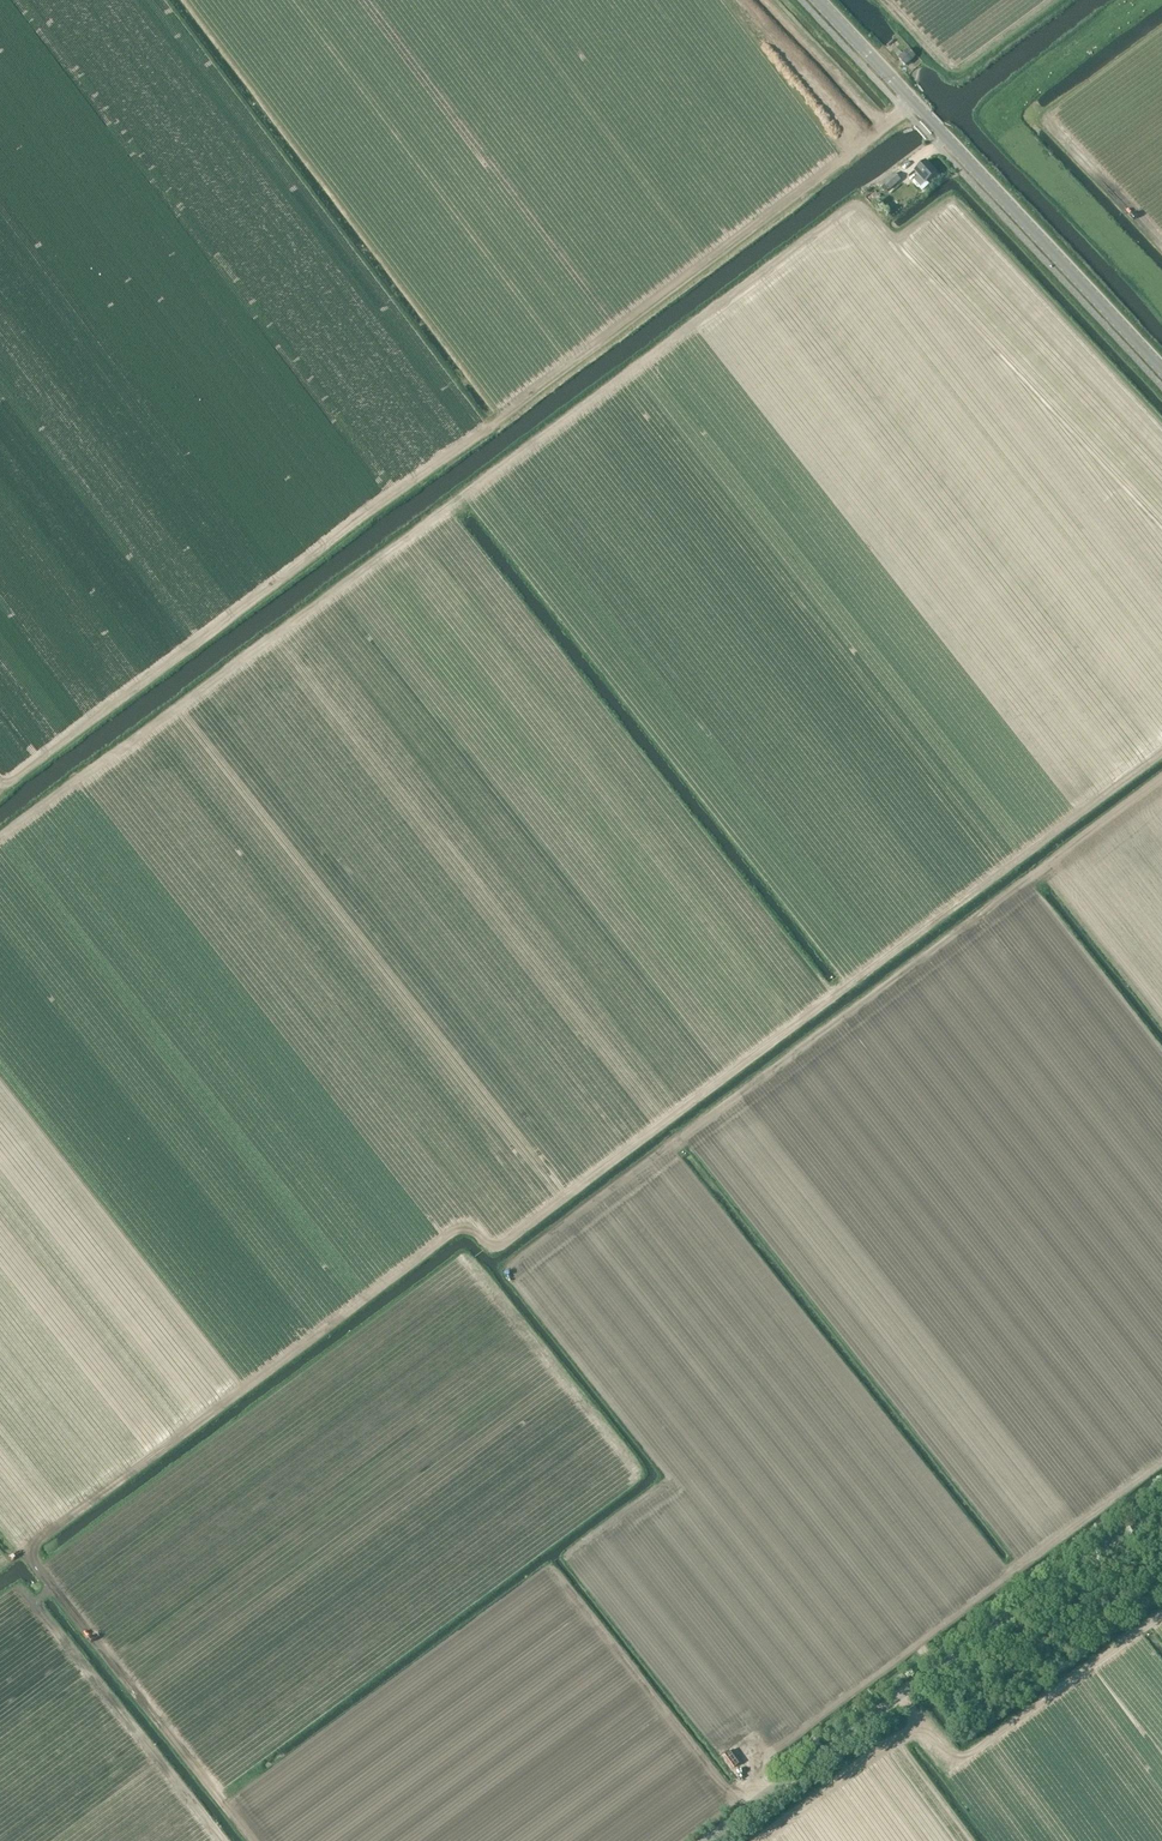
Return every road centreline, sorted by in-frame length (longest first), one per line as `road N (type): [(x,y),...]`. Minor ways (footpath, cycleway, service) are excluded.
road 1 (unclassified): [(704,1840),(1161,1502)]
road 2 (tertiary): [(1161,371),(817,0)]

